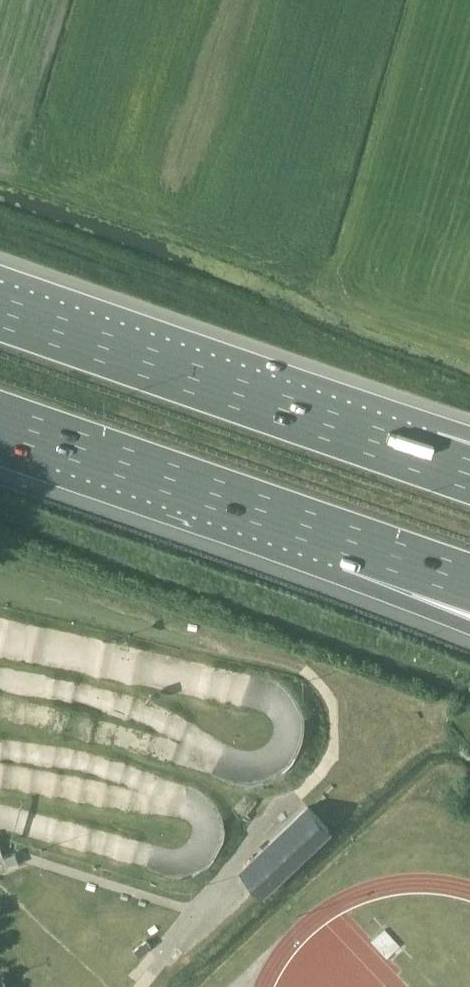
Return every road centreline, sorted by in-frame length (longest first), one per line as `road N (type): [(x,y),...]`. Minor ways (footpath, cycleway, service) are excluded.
road 1 (motorway): [(429,460),(0,311)]
road 2 (motorway): [(0,416),(357,541)]
road 3 (motorway): [(357,541),(469,603)]

